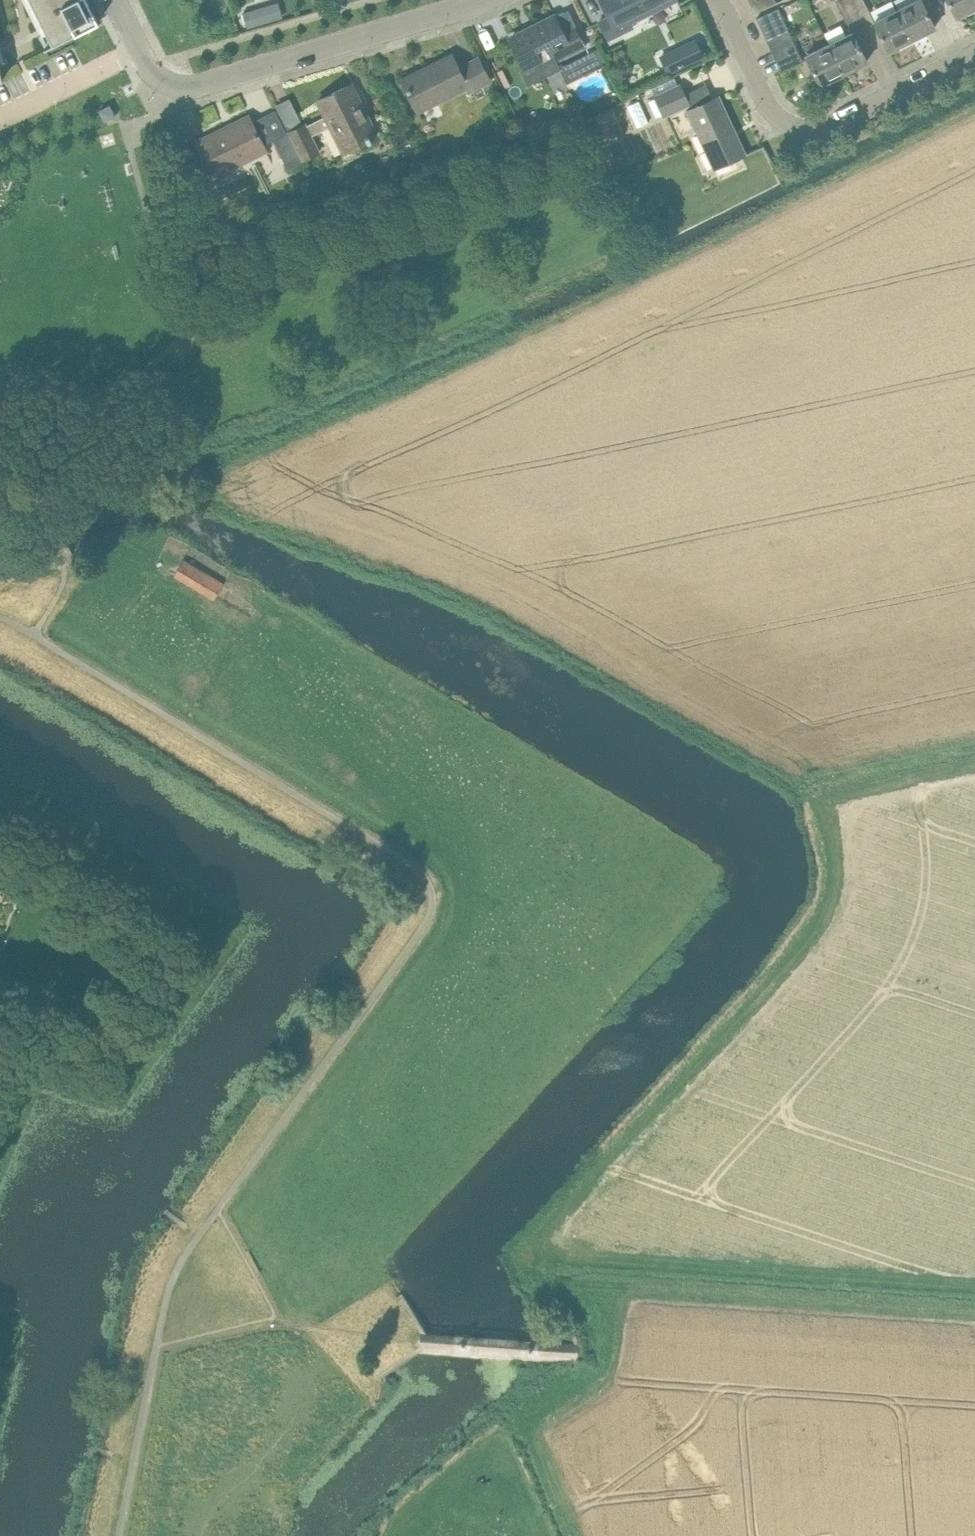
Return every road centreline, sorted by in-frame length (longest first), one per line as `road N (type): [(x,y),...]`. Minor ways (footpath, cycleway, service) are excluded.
road 1 (residential): [(113,0),(156,75),(182,87),(481,0)]
road 2 (residential): [(719,0),(767,105),(785,125),(803,130),(828,128),(974,54)]

